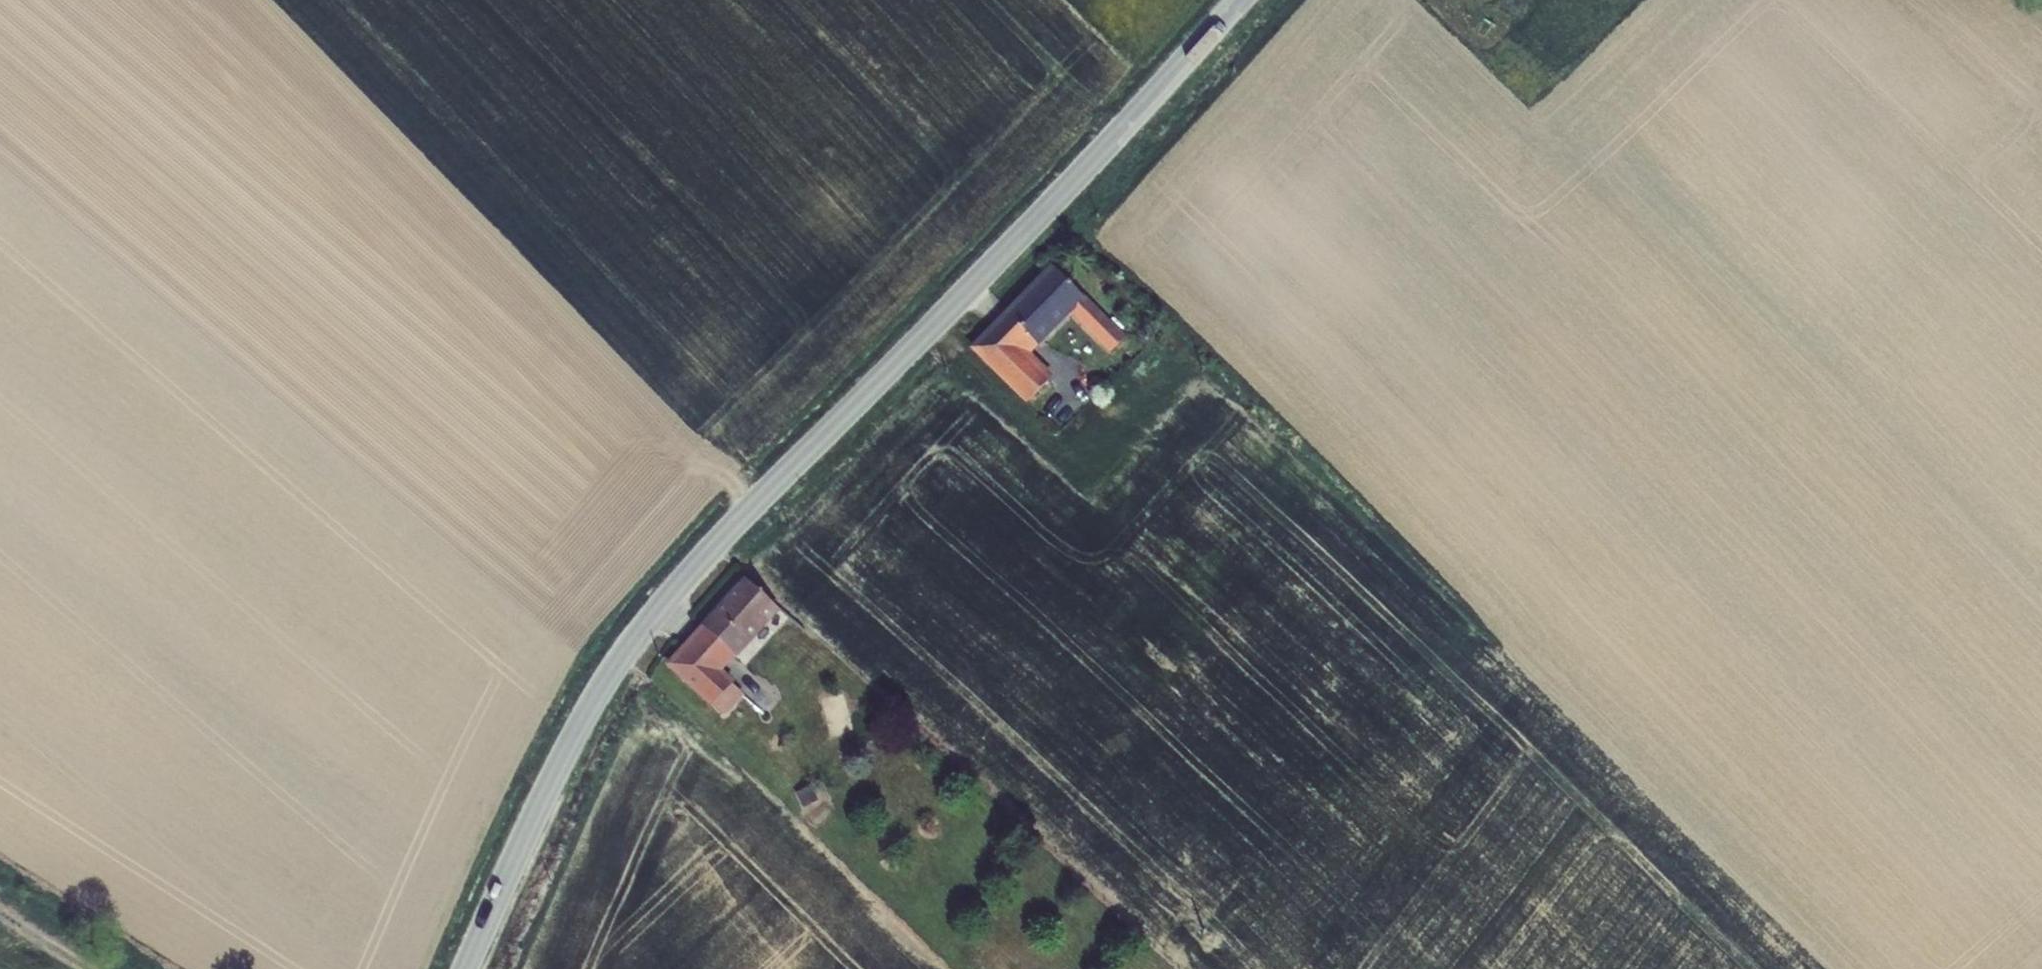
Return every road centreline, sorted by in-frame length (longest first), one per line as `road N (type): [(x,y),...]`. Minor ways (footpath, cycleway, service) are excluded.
road 1 (tertiary): [(1240,0),(632,641),(573,734),(466,968)]

